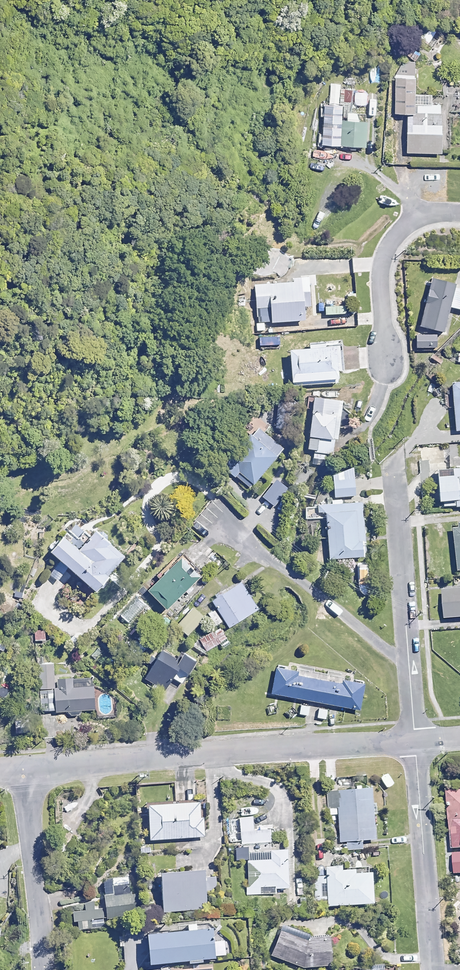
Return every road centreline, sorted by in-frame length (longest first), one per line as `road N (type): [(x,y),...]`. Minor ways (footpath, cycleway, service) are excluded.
road 1 (residential): [(411,741),(25,772)]
road 2 (residential): [(402,666),(213,518)]
road 3 (residential): [(425,969),(411,741)]
road 4 (residential): [(459,213),(415,219),(391,240),(380,278),(386,364)]
road 5 (residential): [(384,467),(402,666)]
road 6 (residential): [(25,772),(40,969)]

